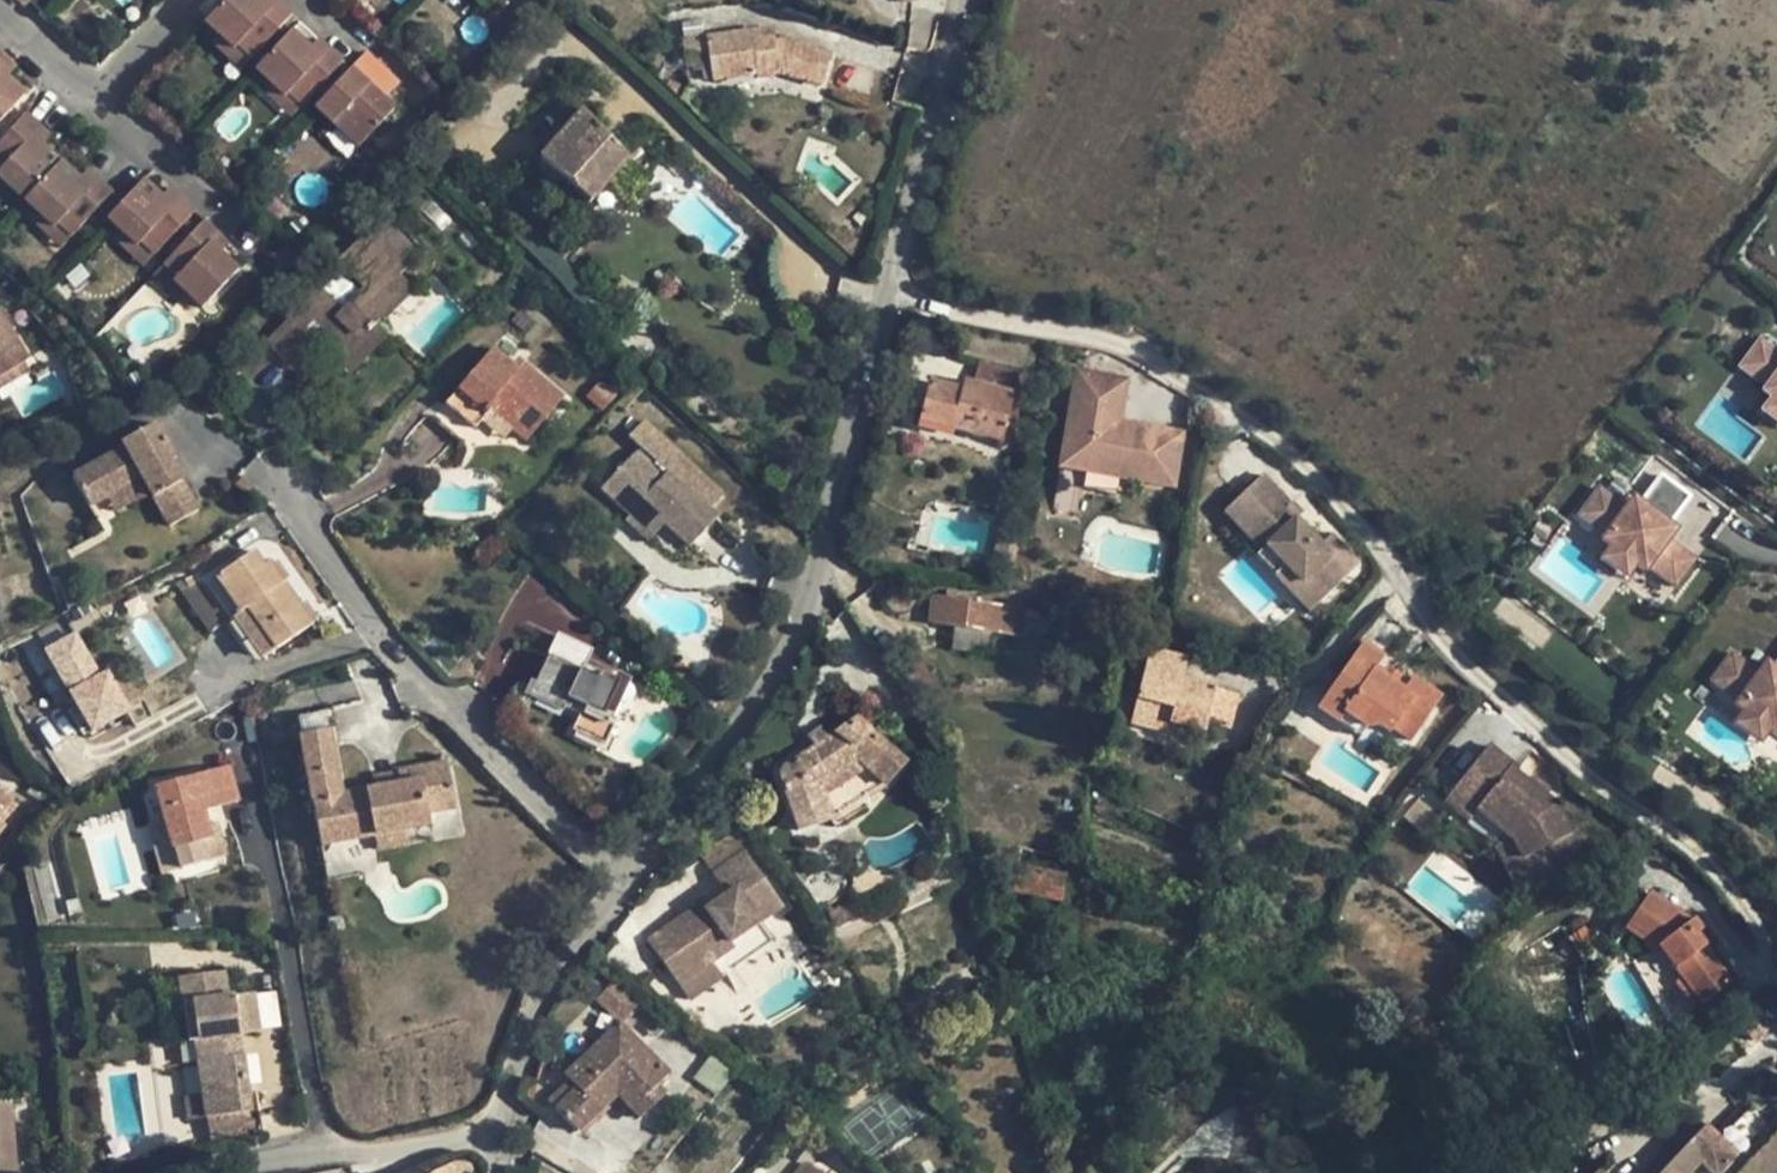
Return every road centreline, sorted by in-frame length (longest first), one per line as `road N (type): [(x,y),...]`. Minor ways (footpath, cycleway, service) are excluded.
road 1 (residential): [(888,286),(1129,340),(1299,457),(1384,557),(1426,620),(1603,789),(1693,847),(1776,960)]
road 2 (residential): [(620,879),(803,616),(888,286)]
road 3 (residential): [(256,465),(421,684),(620,879)]
road 4 (residential): [(498,1136),(135,1172)]
road 5 (residential): [(888,286),(975,0)]
road 6 (residential): [(498,1136),(540,994),(620,879)]

